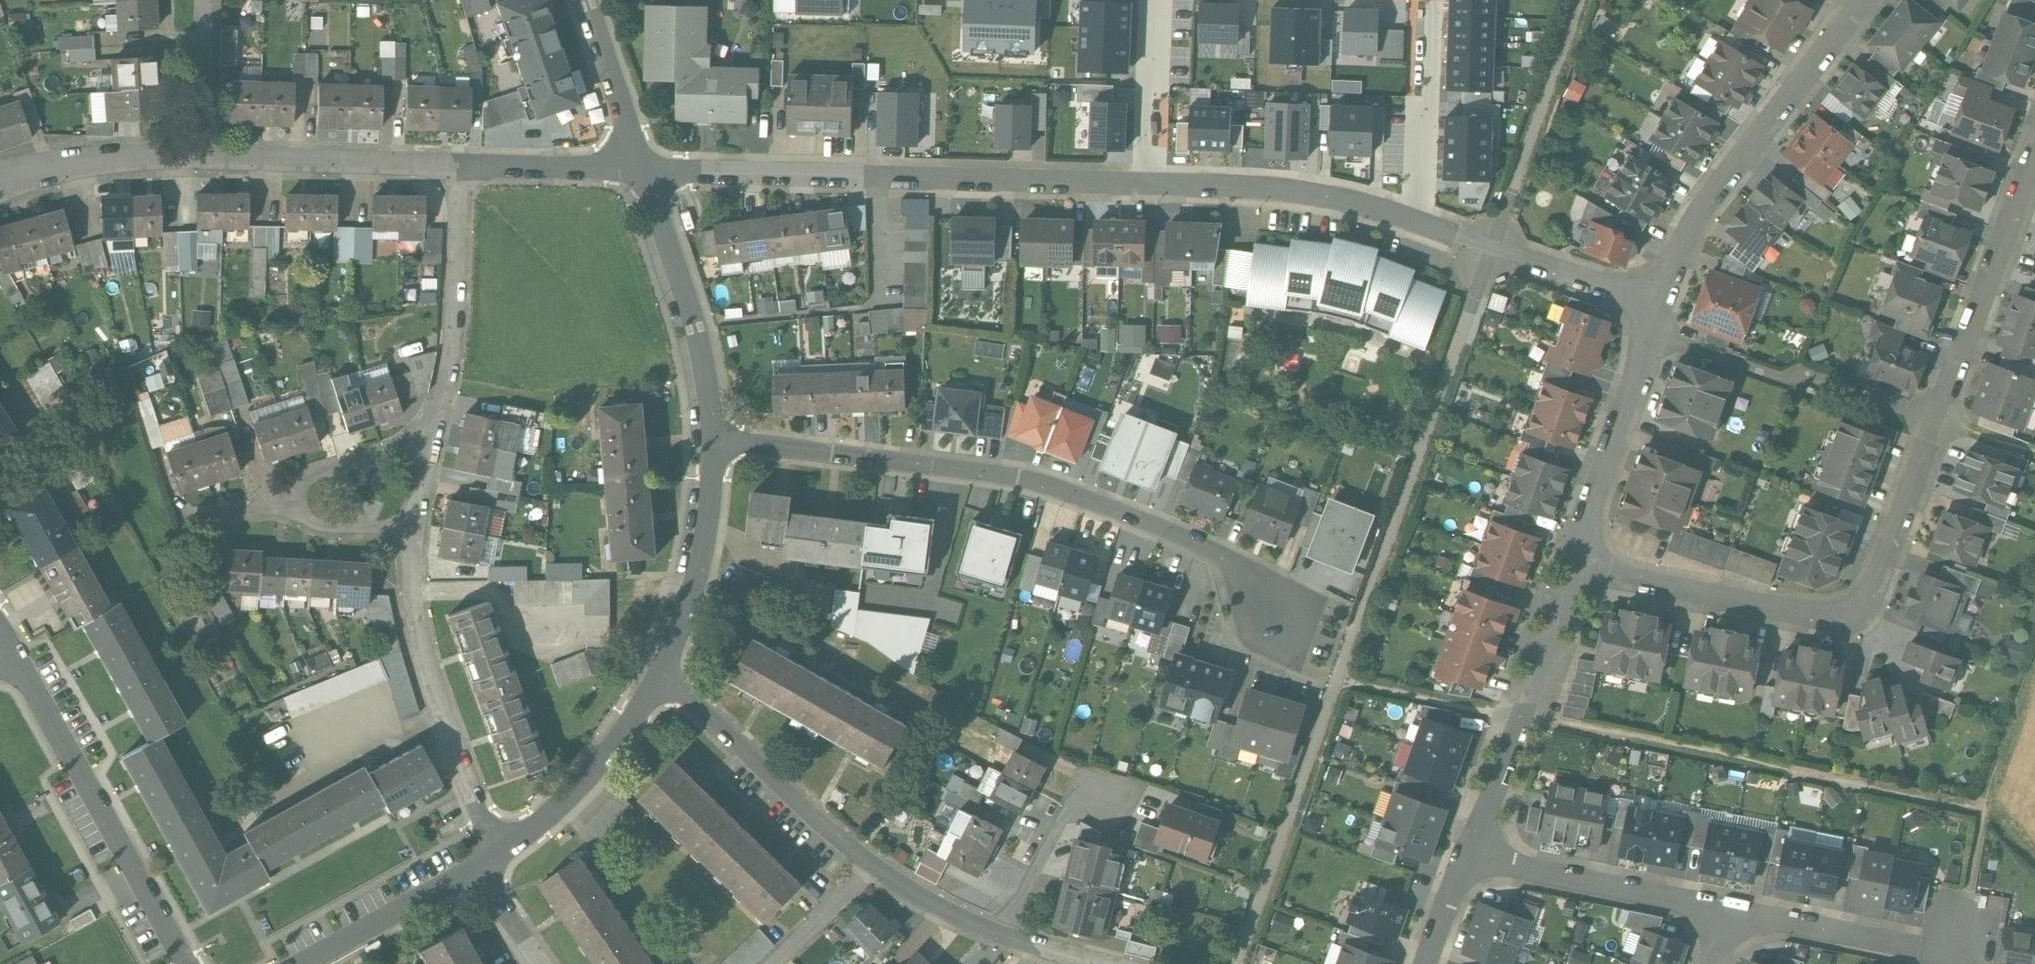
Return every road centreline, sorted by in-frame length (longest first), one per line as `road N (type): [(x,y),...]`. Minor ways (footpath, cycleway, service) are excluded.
road 1 (residential): [(2034,158),(1870,594),(1850,614),(1825,619),(1580,569)]
road 2 (residential): [(712,441),(1027,478),(1214,550),(1284,623)]
road 3 (residential): [(644,170),(1149,183)]
road 4 (residential): [(1659,305),(1701,220),(1872,0)]
road 5 (residential): [(184,963),(6,646)]
road 6 (residential): [(501,850),(428,658),(414,580),(418,534)]
road 7 (residential): [(1580,569),(1470,855)]
road 8 (residential): [(429,451),(451,357),(461,166)]
road 9 (residential): [(663,675),(873,867)]
road 10 (residential): [(644,170),(707,368),(712,441)]
road 11 (residential): [(1659,305),(1580,569)]
road 12 (residential): [(1149,183),(1291,188),(1417,221)]
road 13 (residential): [(1470,855),(1725,915)]
road 14 (residential): [(202,161),(461,166)]
road 15 (residential): [(1417,221),(1659,305)]
road 16 (residential): [(1725,915),(1975,963)]
road 17 (residential): [(663,675),(613,749),(558,811),(501,850)]
road 18 (residential): [(712,441),(699,577),(663,675)]
road 19 (residential): [(873,867),(930,904),(1087,963)]
road 20 (residential): [(1430,0),(1417,221)]
road 21 (residential): [(0,181),(202,161)]
road 22 (residential): [(477,868),(300,963)]
road 23 (residential): [(1155,0),(1149,183)]
road 24 (residential): [(461,166),(644,170)]
road 25 (residential): [(588,0),(644,170)]
road 26 (residential): [(205,0),(202,161)]
road 27 (residential): [(429,451),(384,451),(323,466),(289,504)]
road 28 (residential): [(771,963),(873,867)]
road 29 (residential): [(289,504),(311,527),(334,534),(418,534)]

